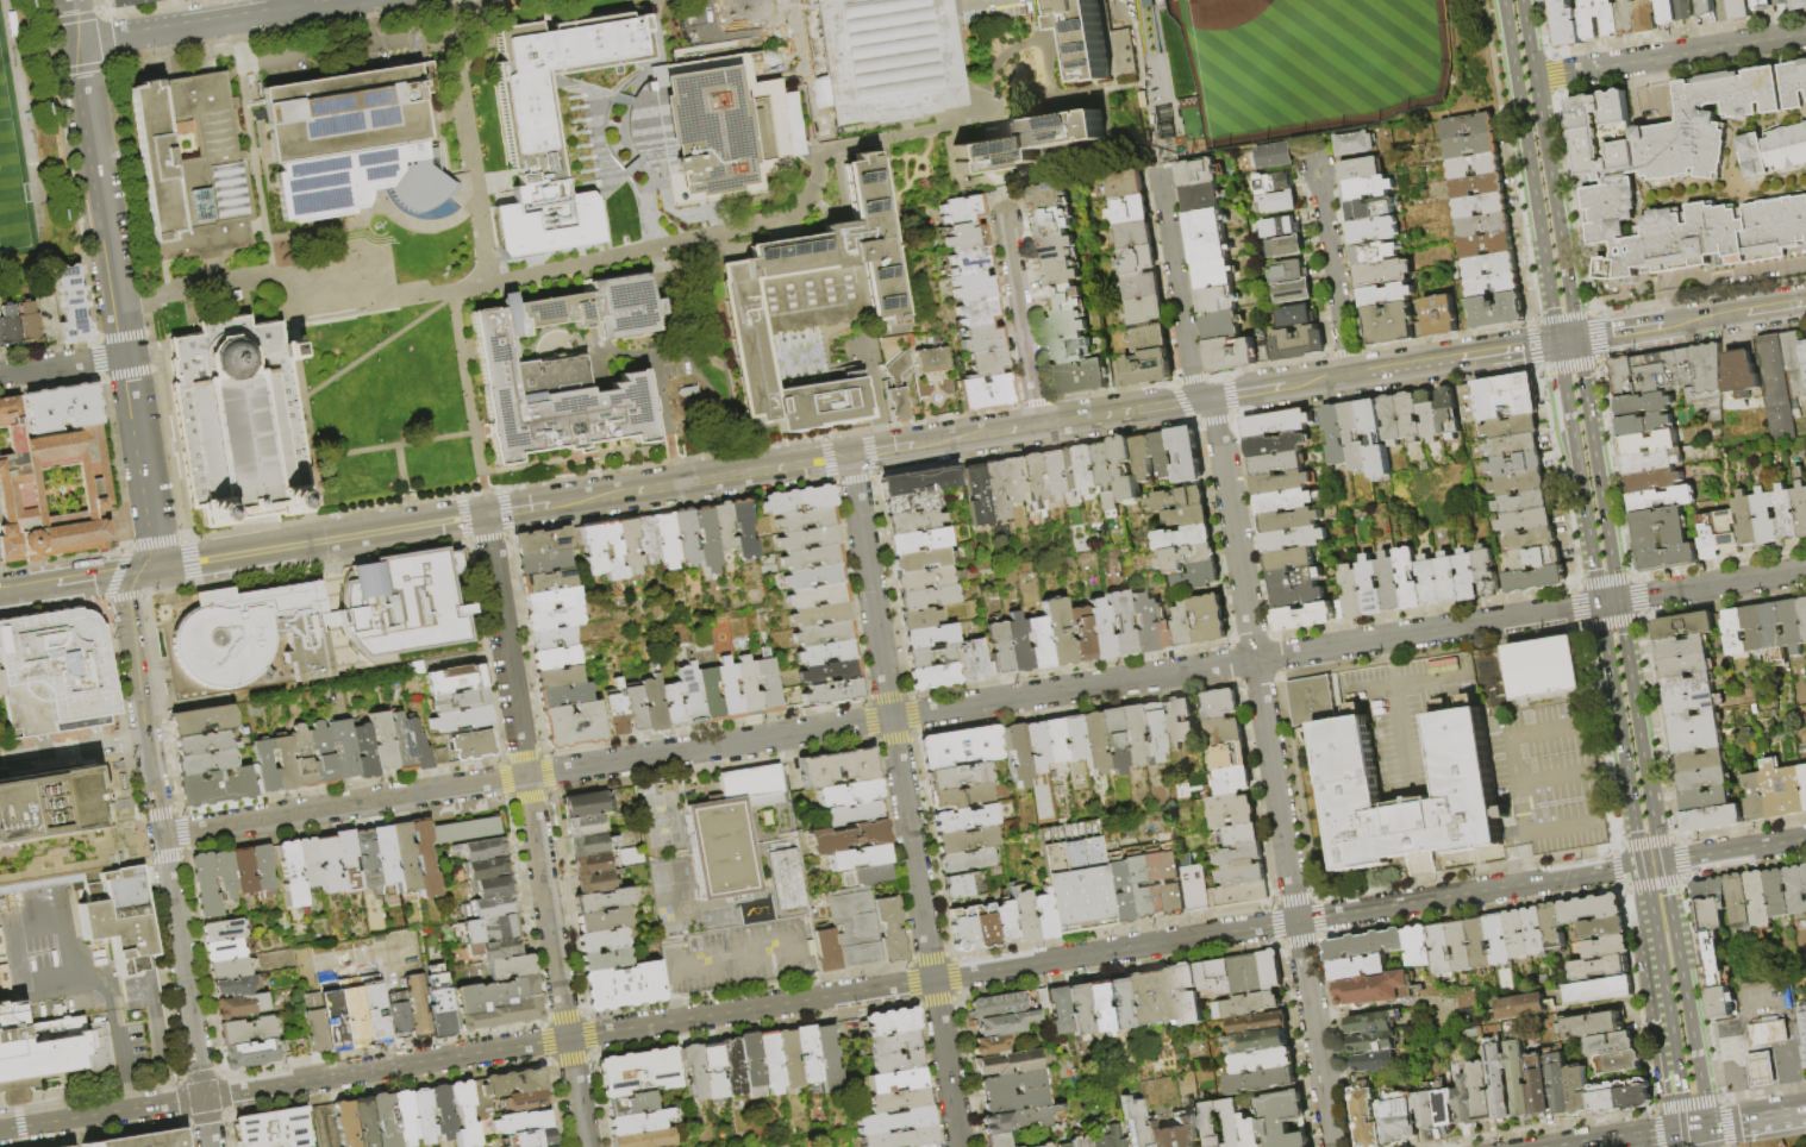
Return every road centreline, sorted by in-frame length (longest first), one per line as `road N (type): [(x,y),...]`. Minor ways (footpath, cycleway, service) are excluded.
road 1 (residential): [(1618,870),(202,1098)]
road 2 (residential): [(1480,625),(161,835)]
road 3 (secondary): [(1445,359),(139,572)]
road 4 (residential): [(1204,400),(1218,421),(1333,1146)]
road 5 (residential): [(849,457),(960,1146)]
road 6 (residential): [(483,516),(585,1146)]
road 7 (residential): [(139,572),(123,598),(202,1098)]
road 8 (residential): [(76,44),(126,355)]
road 9 (residential): [(76,44),(356,0)]
road 10 (residential): [(1805,35),(1533,79)]
road 11 (secondary): [(1660,863),(1617,601)]
road 12 (secondary): [(1516,81),(1557,343)]
road 13 (secondary): [(1575,340),(1533,79)]
road 14 (secondary): [(1617,601),(1575,340)]
road 15 (residential): [(1157,168),(1191,378),(1204,400)]
road 16 (residential): [(126,355),(156,544),(139,572)]
road 17 (residential): [(1038,427),(1005,217)]
road 18 (tertiary): [(1805,303),(1602,336)]
road 19 (residential): [(1318,173),(1351,376)]
road 20 (residential): [(202,1098),(0,1130)]
road 21 (residential): [(1805,571),(1617,601)]
road 22 (secondary): [(1688,1014),(1660,863)]
road 23 (secondary): [(1557,343),(1580,491)]
road 24 (residential): [(1805,839),(1660,863)]
road 25 (residential): [(126,355),(0,375)]

